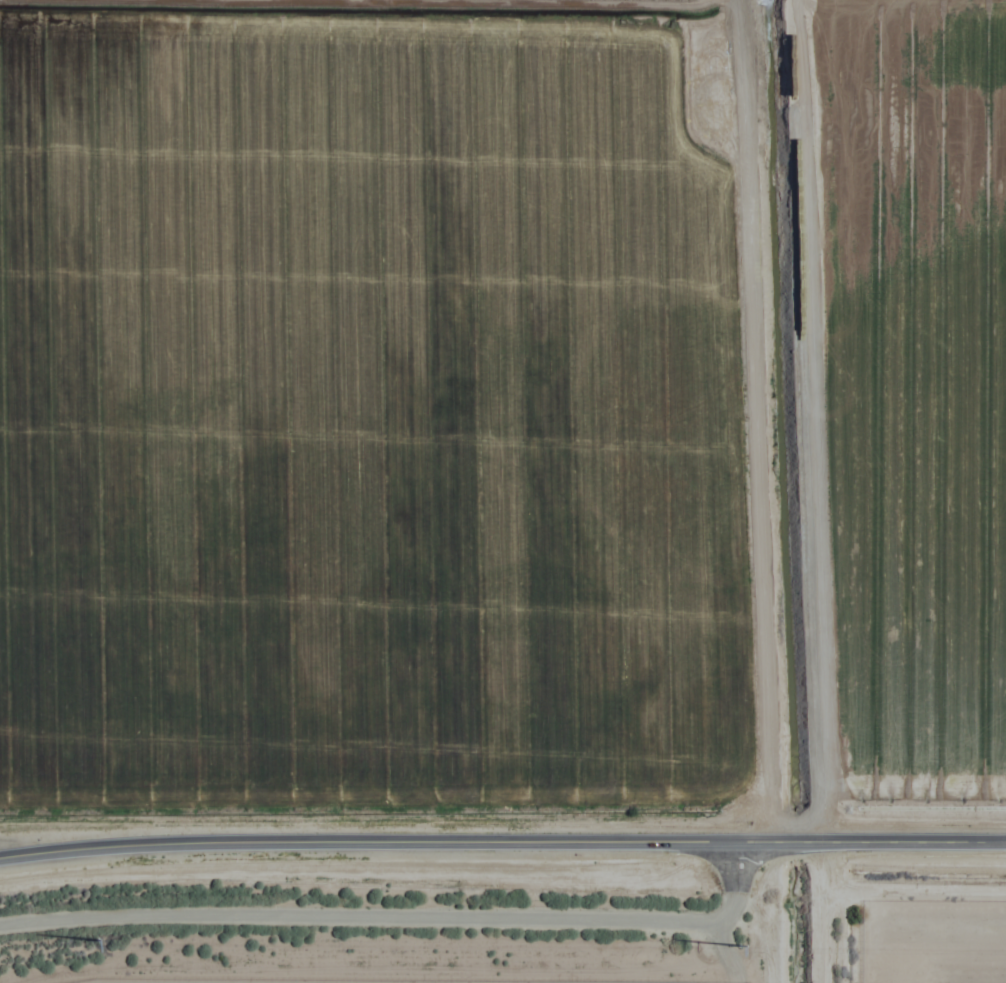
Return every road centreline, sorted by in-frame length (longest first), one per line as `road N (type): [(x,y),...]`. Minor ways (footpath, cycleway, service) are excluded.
road 1 (secondary): [(0,862),(233,847),(1005,843)]

